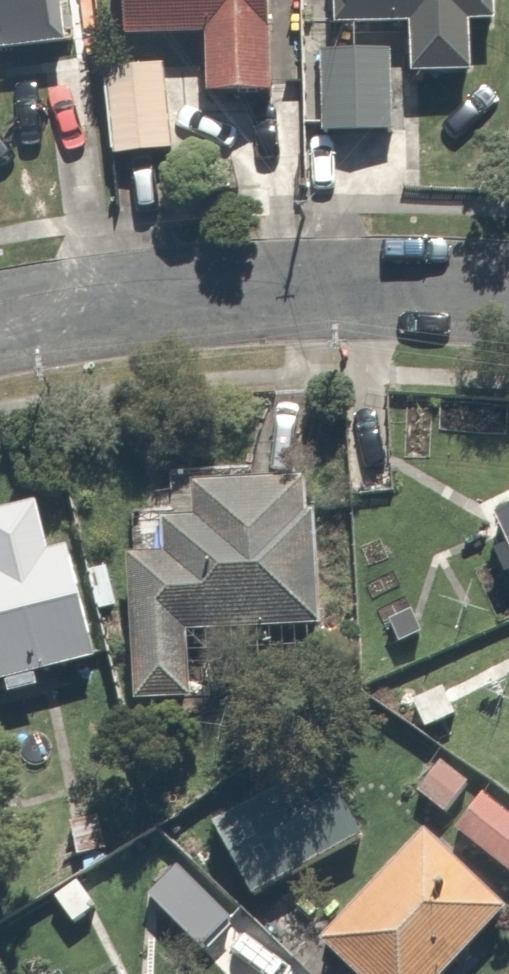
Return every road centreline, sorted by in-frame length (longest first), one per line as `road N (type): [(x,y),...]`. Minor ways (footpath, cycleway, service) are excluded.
road 1 (residential): [(0,324),(125,302),(292,291),(508,300)]

